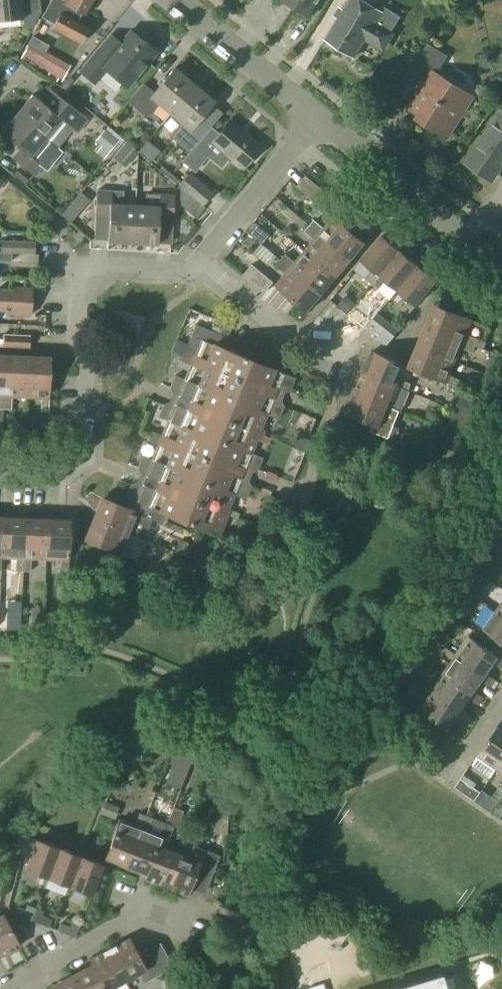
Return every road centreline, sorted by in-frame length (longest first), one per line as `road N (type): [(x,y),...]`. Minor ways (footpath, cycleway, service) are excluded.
road 1 (residential): [(202,255),(183,268),(103,269),(86,281),(91,458),(64,474),(0,473)]
road 2 (tertiary): [(501,267),(319,121)]
road 3 (residential): [(338,405),(348,368),(267,317),(202,255)]
road 4 (residential): [(29,979),(112,928),(137,891),(192,908)]
road 5 (tertiary): [(319,121),(170,0)]
road 6 (residential): [(319,121),(202,255)]

